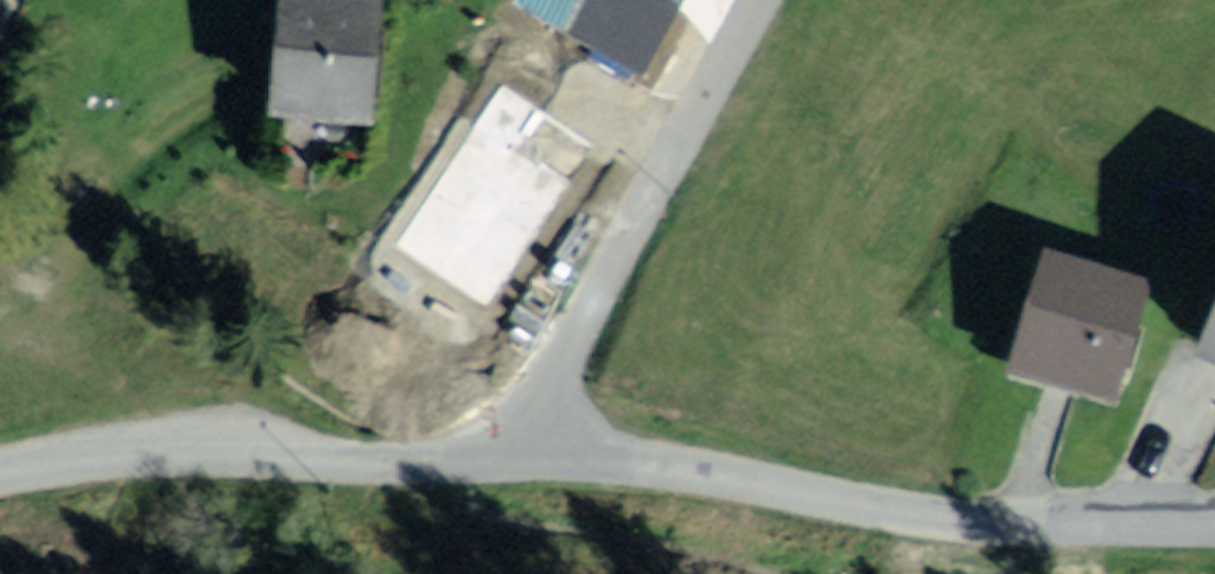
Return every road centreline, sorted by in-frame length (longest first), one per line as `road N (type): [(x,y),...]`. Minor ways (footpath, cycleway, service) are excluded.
road 1 (residential): [(510,459),(658,465),(1033,528),(1214,524)]
road 2 (residential): [(759,0),(510,459)]
road 3 (residential): [(0,471),(134,453),(403,464),(510,459)]

